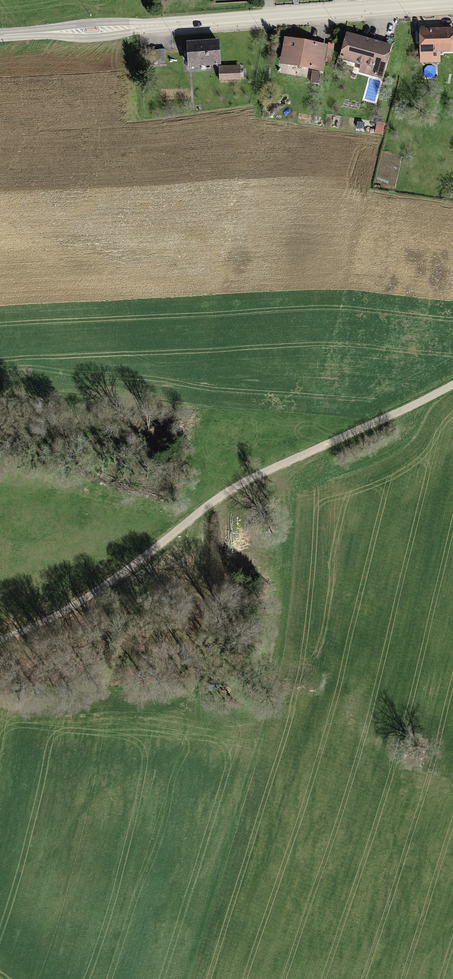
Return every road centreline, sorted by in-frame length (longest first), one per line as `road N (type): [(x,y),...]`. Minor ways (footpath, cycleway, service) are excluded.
road 1 (track): [(0,639),(77,603),(254,478),(452,385)]
road 2 (secondary): [(0,37),(452,4)]
road 3 (track): [(205,702),(188,608),(192,559),(217,499)]

